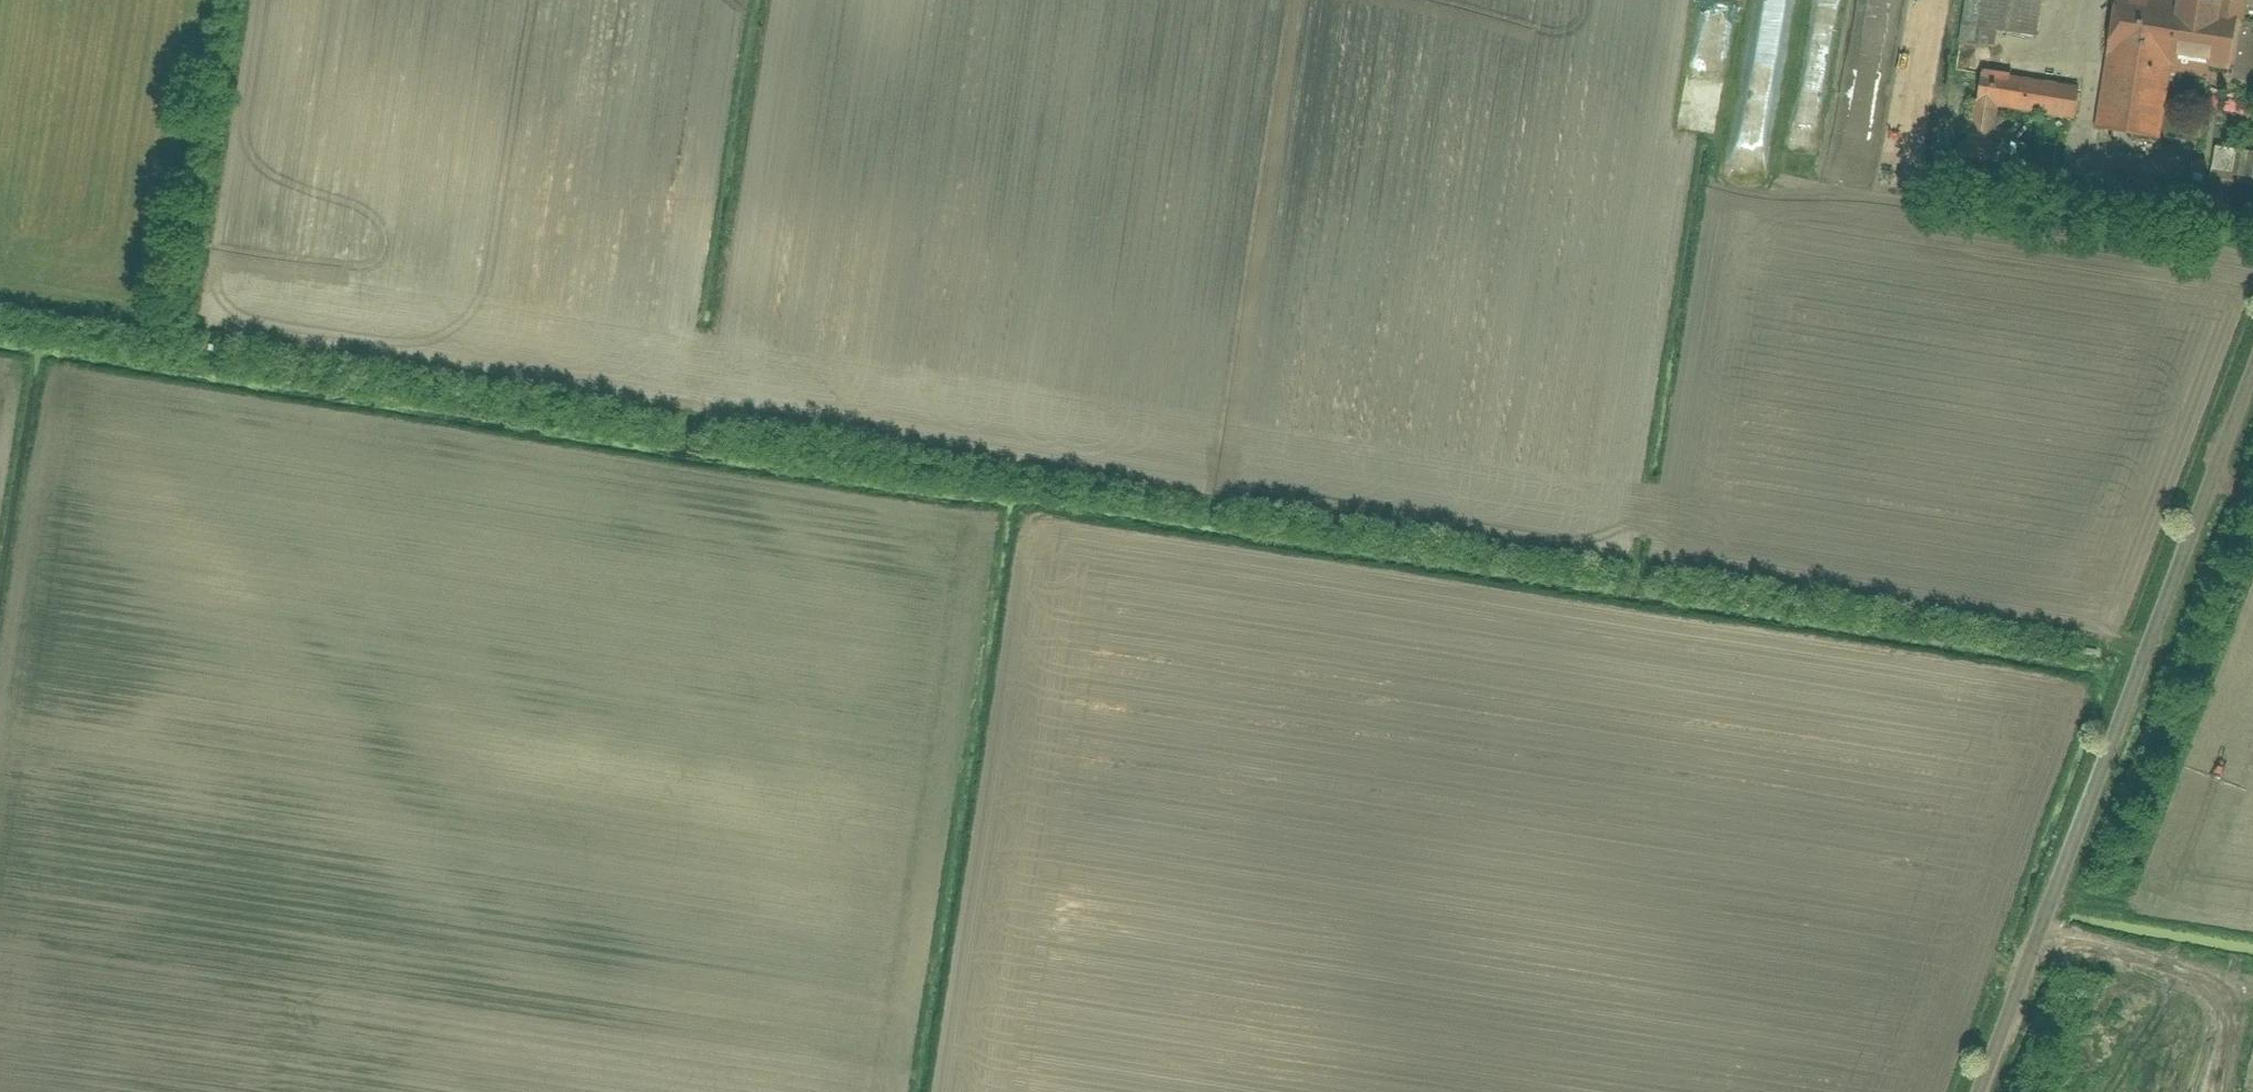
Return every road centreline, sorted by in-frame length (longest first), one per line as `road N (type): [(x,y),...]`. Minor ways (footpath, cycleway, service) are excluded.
road 1 (unclassified): [(2252,379),(1981,1091)]

